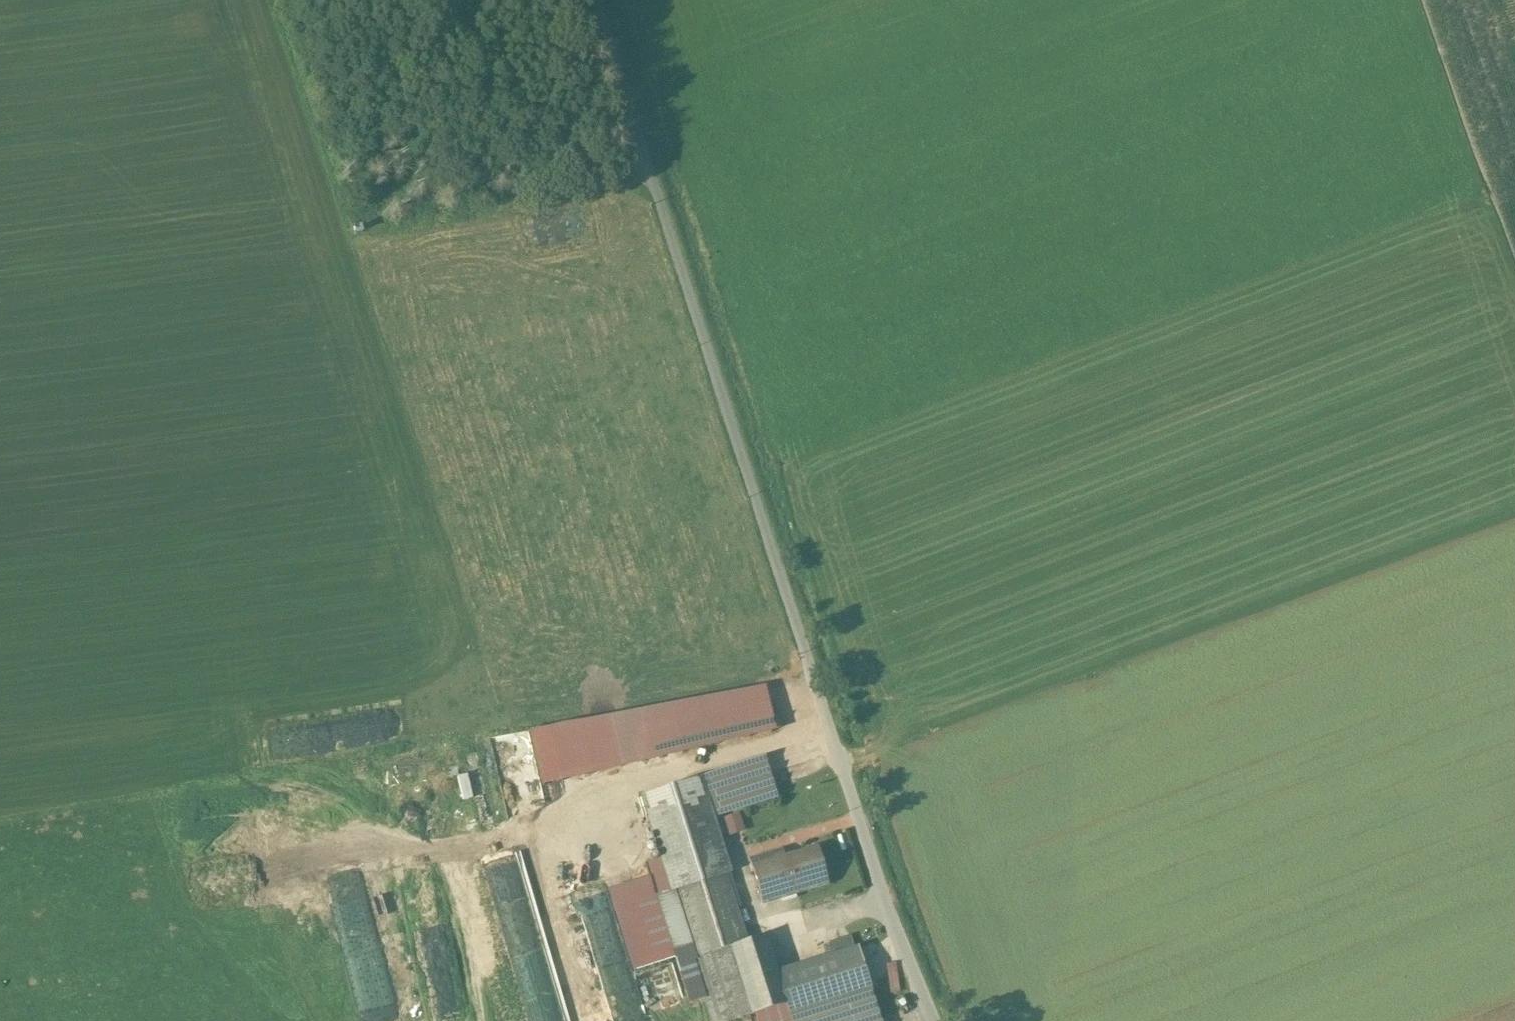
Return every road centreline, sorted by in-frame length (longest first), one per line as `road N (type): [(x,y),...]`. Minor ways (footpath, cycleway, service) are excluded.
road 1 (unclassified): [(929,1020),(896,945),(594,0)]

